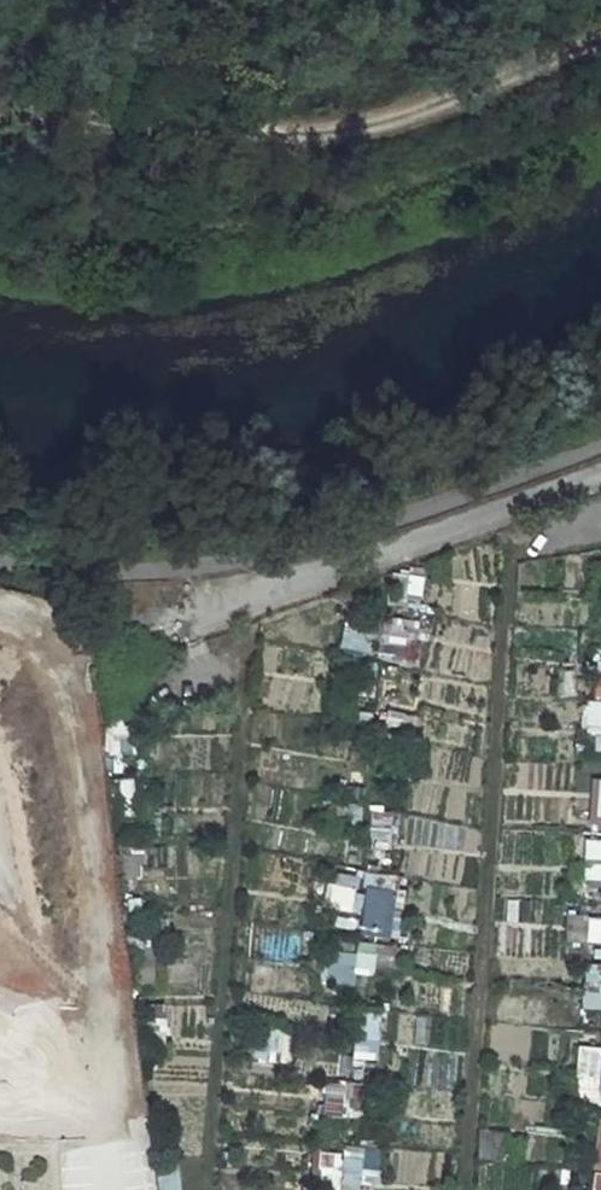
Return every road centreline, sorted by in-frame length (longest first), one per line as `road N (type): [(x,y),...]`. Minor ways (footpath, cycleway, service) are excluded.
road 1 (track): [(600,525),(508,561),(465,1189)]
road 2 (track): [(600,38),(334,139),(0,111)]
road 3 (track): [(185,618),(242,717),(208,1189)]

